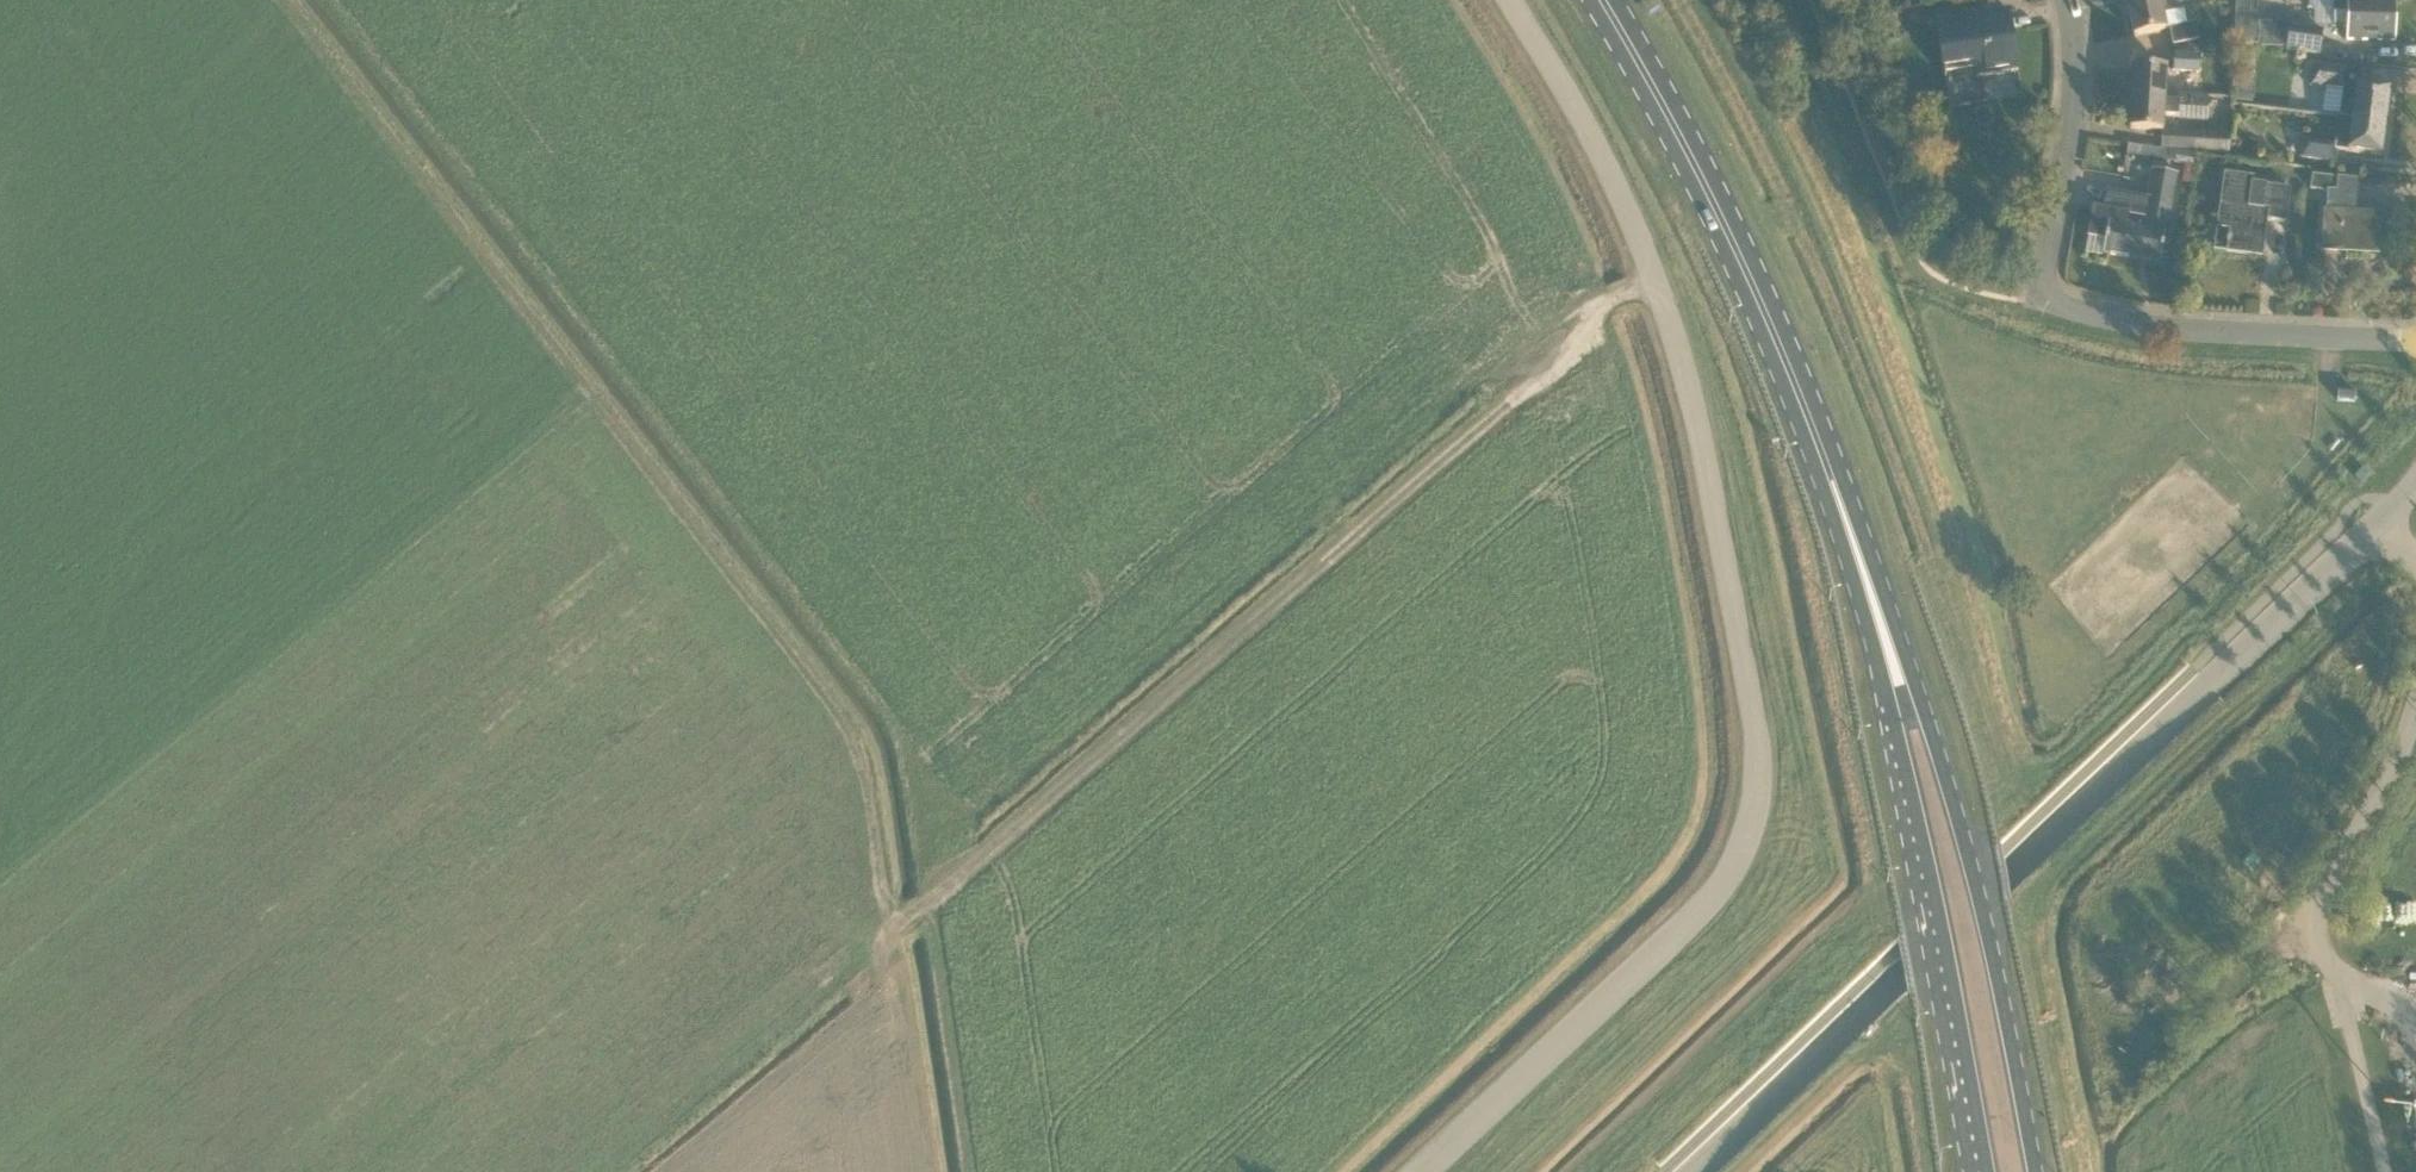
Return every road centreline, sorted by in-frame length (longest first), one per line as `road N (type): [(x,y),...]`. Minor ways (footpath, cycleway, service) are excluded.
road 1 (unclassified): [(1421,1171),(1702,908),(1734,866),(1758,792),(1757,742),(1725,568),(1671,330),(1610,177),(1509,0)]
road 2 (tertiary): [(1696,1171),(2382,525)]
road 3 (trunk): [(2033,1171),(1948,774),(1790,370)]
road 4 (trunk): [(1790,370),(1887,699),(1985,1171)]
road 5 (residential): [(2415,339),(2194,328),(2060,304),(2043,291),(2070,49),(2060,0)]
road 6 (trunk): [(1790,370),(1689,154),(1602,0)]
road 7 (unclassified): [(2299,929),(2378,801),(2415,712)]

